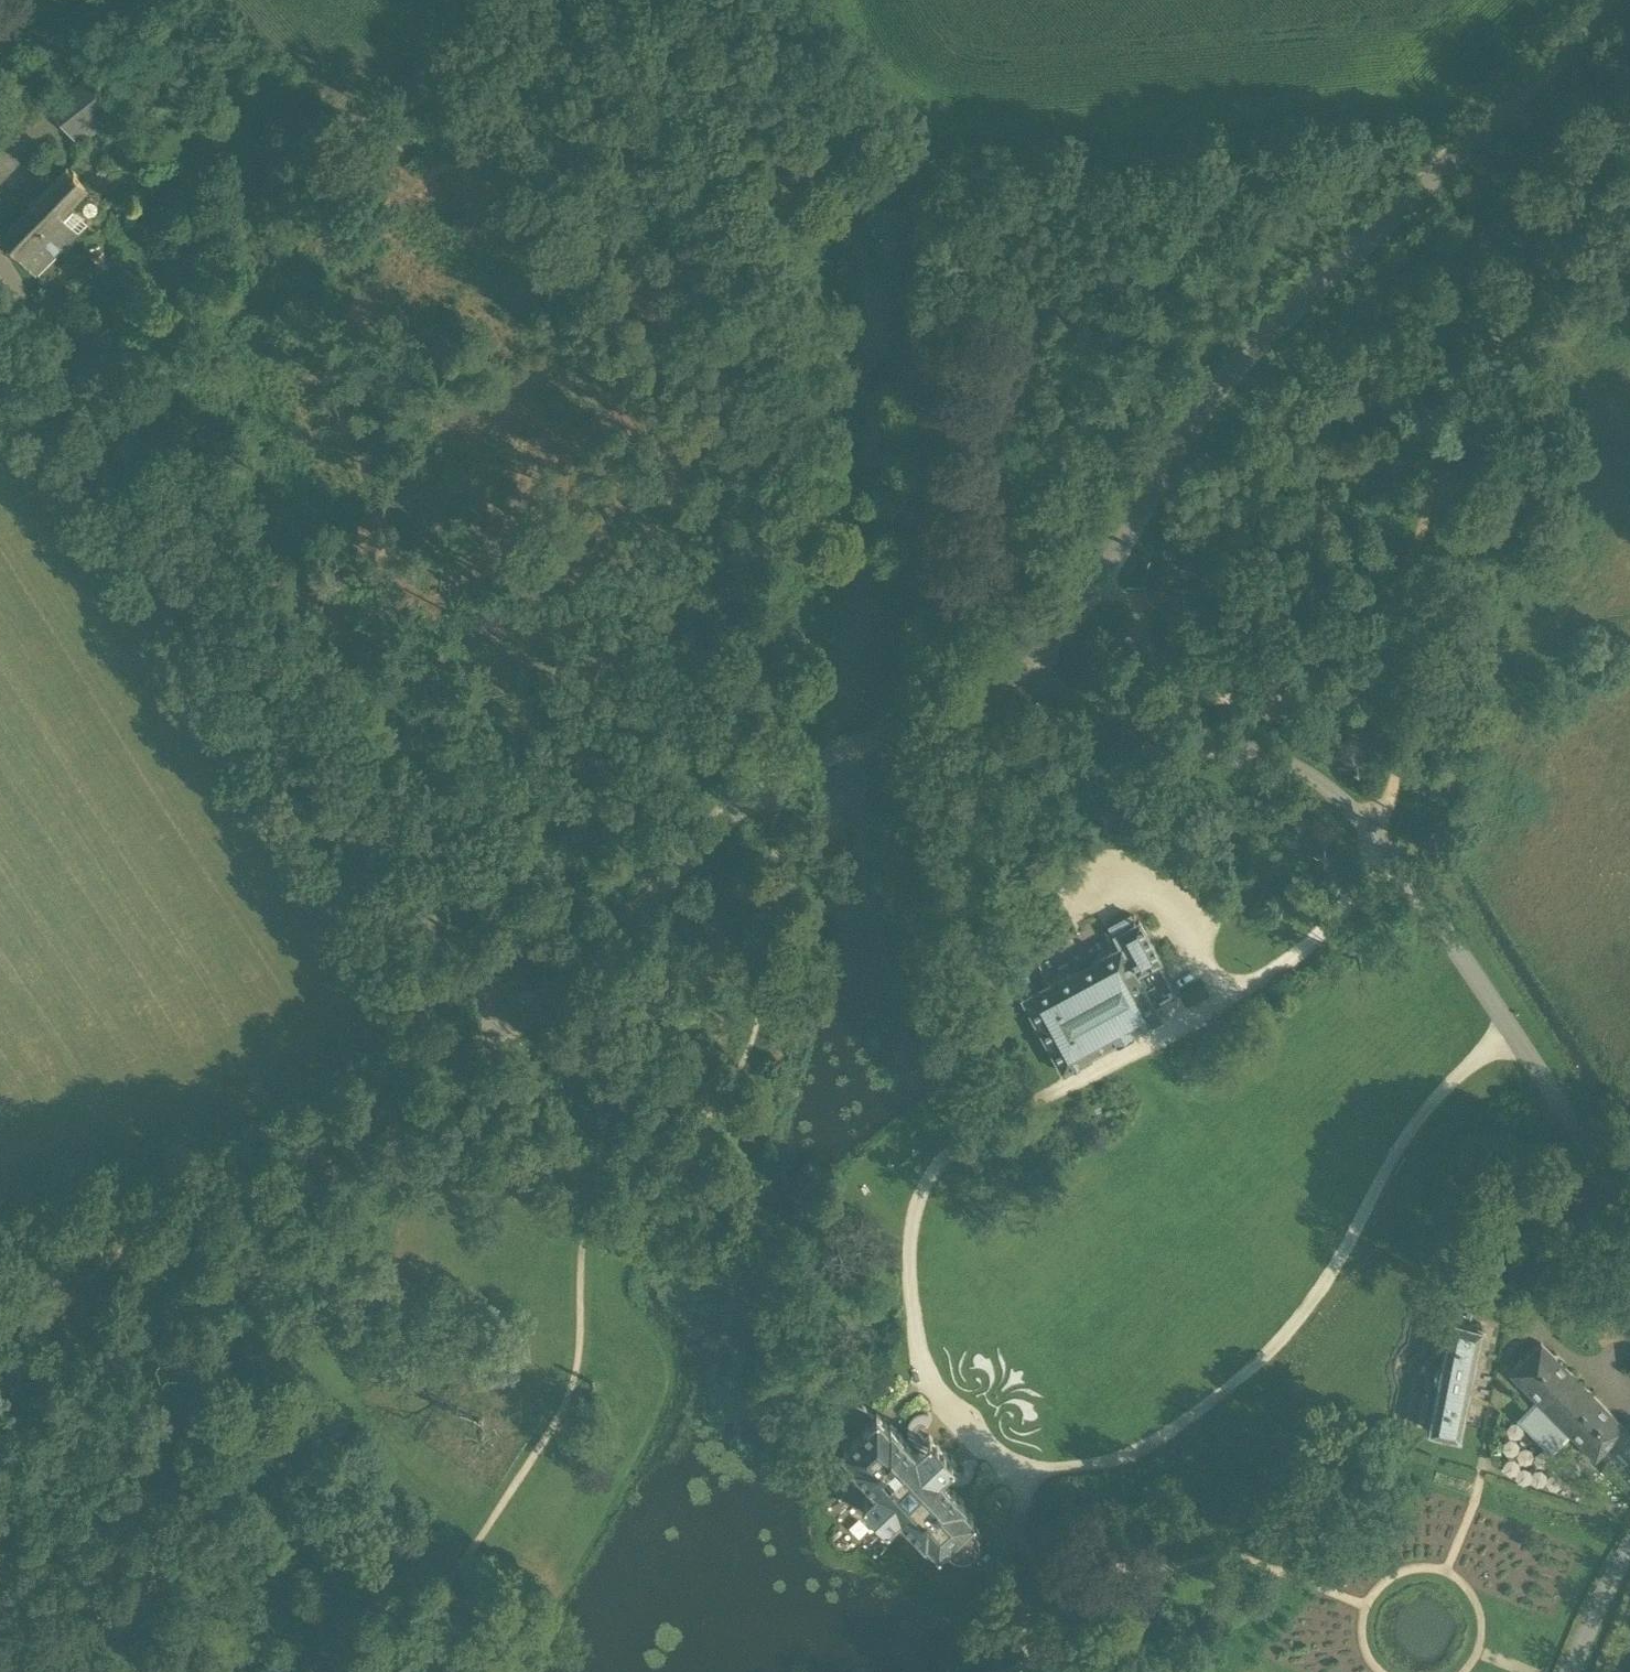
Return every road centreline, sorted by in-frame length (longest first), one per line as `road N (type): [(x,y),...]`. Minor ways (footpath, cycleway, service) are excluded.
road 1 (unclassified): [(879,736),(986,688),(1055,634),(1232,368),(1617,0)]
road 2 (unclassified): [(507,1031),(0,262)]
road 3 (unclassified): [(0,1258),(211,1183),(358,1120),(507,1031)]
road 4 (unclassified): [(507,1031),(785,771)]
road 5 (track): [(0,1411),(83,1233)]

